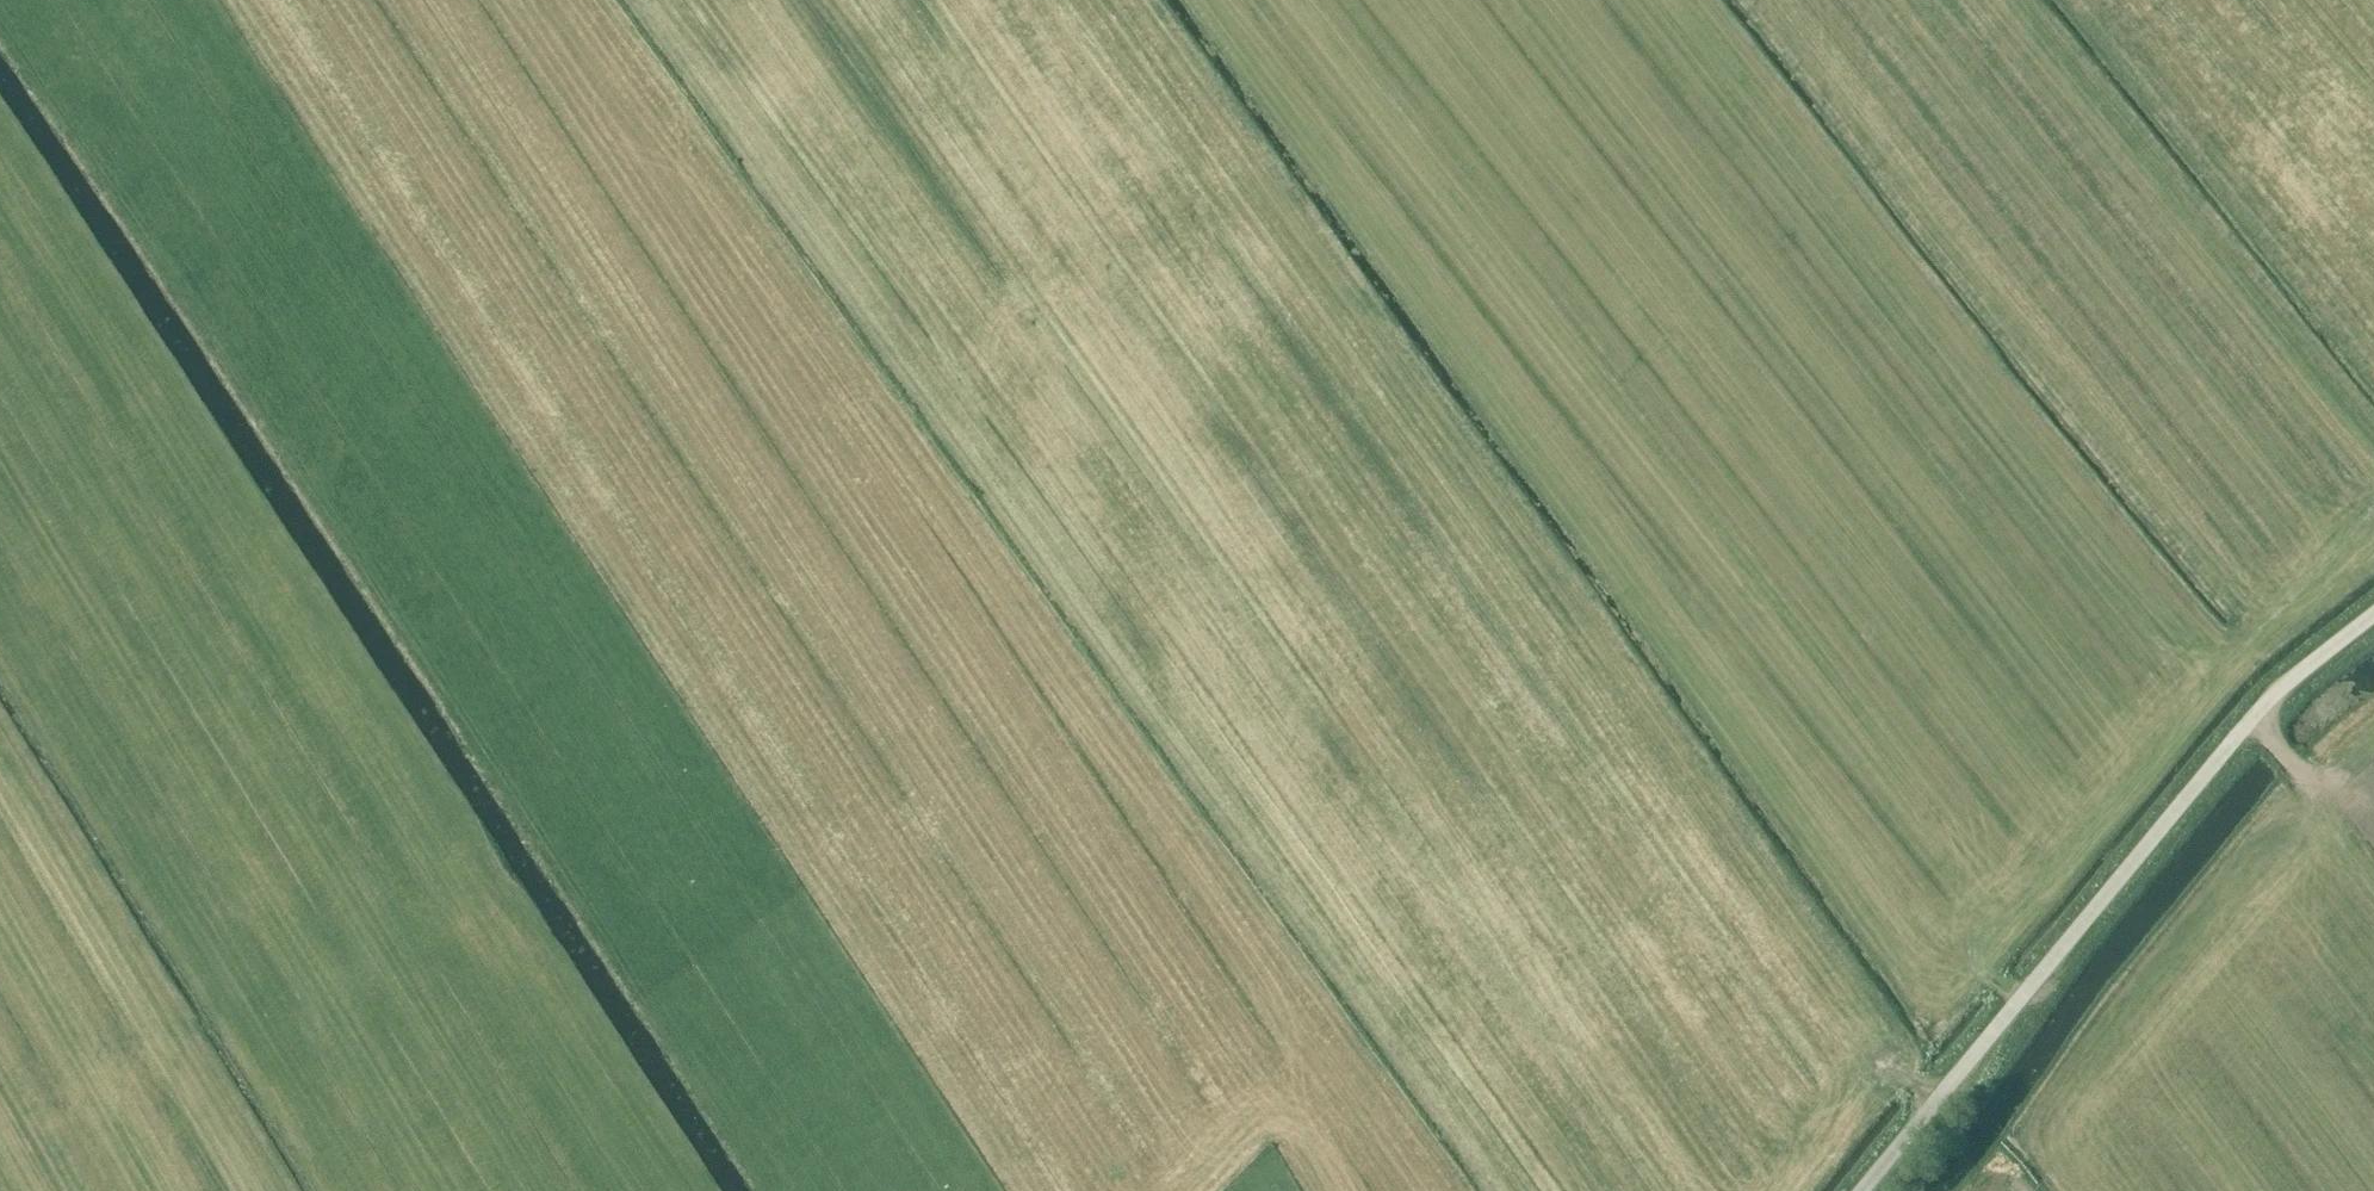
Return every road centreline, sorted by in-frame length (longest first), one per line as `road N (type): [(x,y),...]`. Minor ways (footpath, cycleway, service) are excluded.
road 1 (unclassified): [(1863,1190),(2270,704),(2373,621)]

